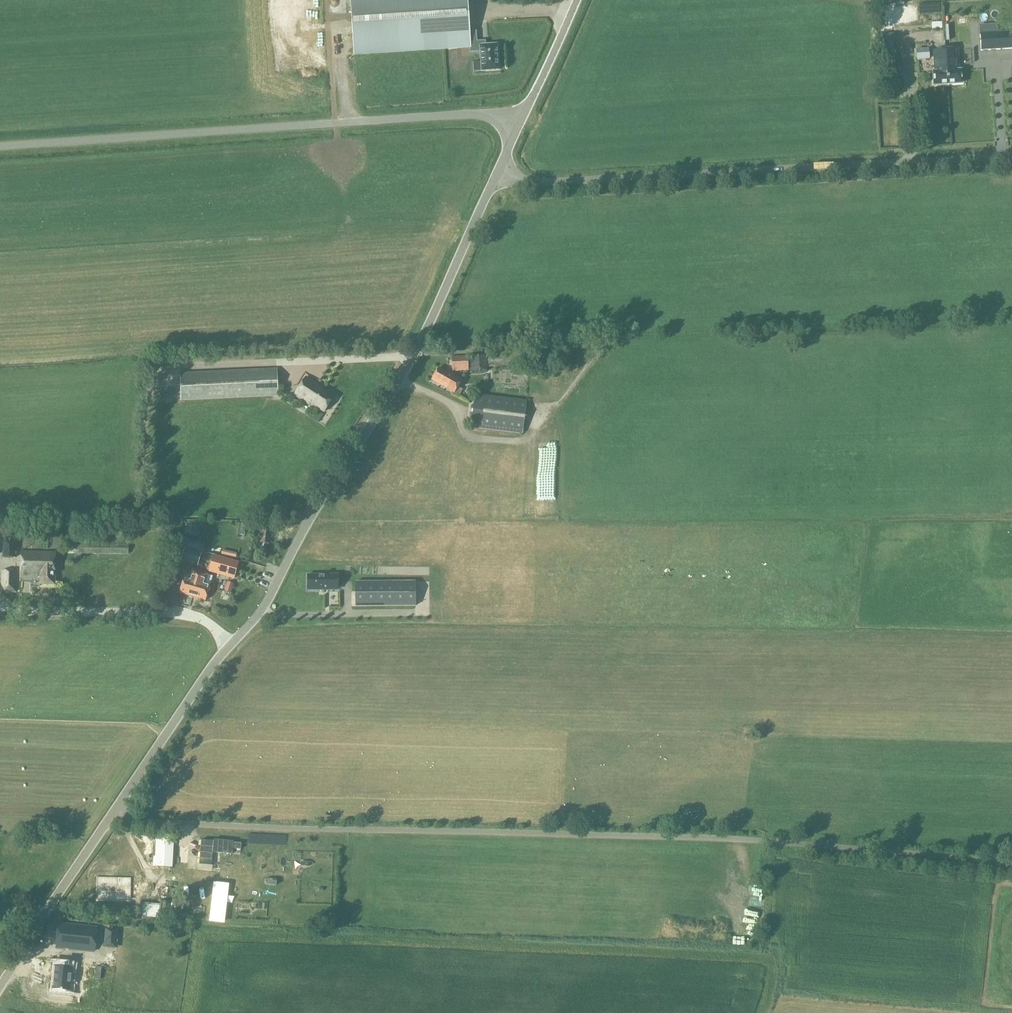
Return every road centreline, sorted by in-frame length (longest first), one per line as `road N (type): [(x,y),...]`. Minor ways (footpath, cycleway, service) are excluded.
road 1 (unclassified): [(1011,862),(710,838),(230,826),(113,814)]
road 2 (unclassified): [(113,814),(270,597),(304,528),(399,382),(494,179)]
road 3 (unclassified): [(523,117),(0,147)]
road 4 (unclassified): [(494,179),(1011,156)]
road 5 (unclassified): [(0,987),(113,814)]
road 6 (unclassified): [(523,117),(577,0)]

